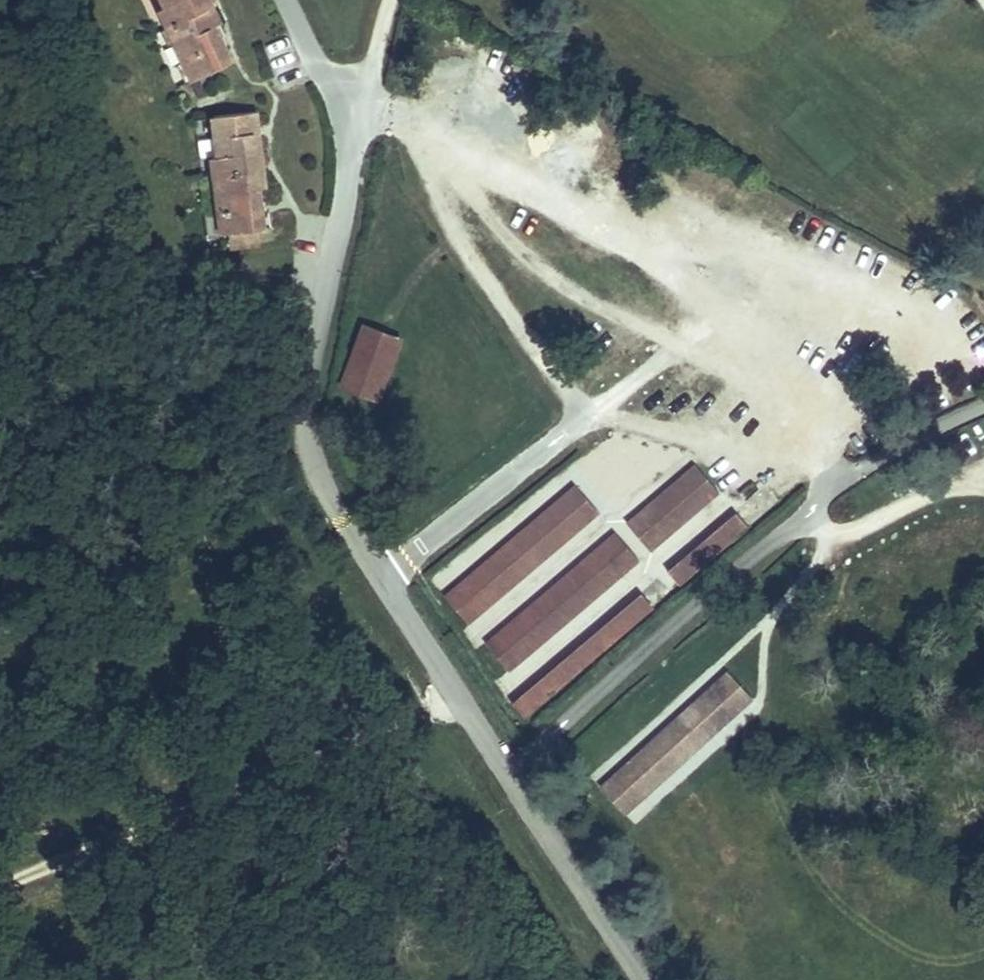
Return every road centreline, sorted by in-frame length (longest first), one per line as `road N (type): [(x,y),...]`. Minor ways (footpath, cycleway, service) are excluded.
road 1 (residential): [(289,0),(340,109),(348,159),(306,387),(306,435),(325,489),(647,979)]
road 2 (track): [(340,109),(359,104),(433,128),(695,283),(799,360),(929,317)]
road 3 (track): [(983,397),(881,442),(505,761)]
road 4 (track): [(0,390),(56,390),(147,417),(179,458),(238,619),(286,707),(363,741)]
road 5 (track): [(799,360),(823,488)]

